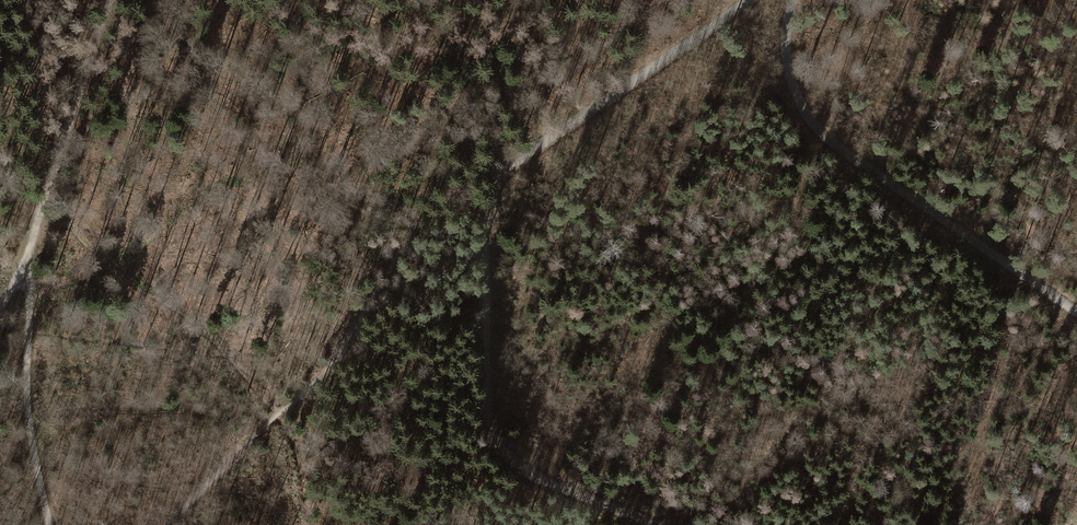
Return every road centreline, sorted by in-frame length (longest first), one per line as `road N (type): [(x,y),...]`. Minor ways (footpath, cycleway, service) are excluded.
road 1 (track): [(651,524),(528,474),(499,446),(488,411),(493,195),(506,172),(749,0)]
road 2 (track): [(1076,312),(844,153),(809,119),(792,83),(787,41),(794,0)]
road 3 (track): [(51,524),(24,386),(28,268)]
road 4 (track): [(48,178),(111,0)]

